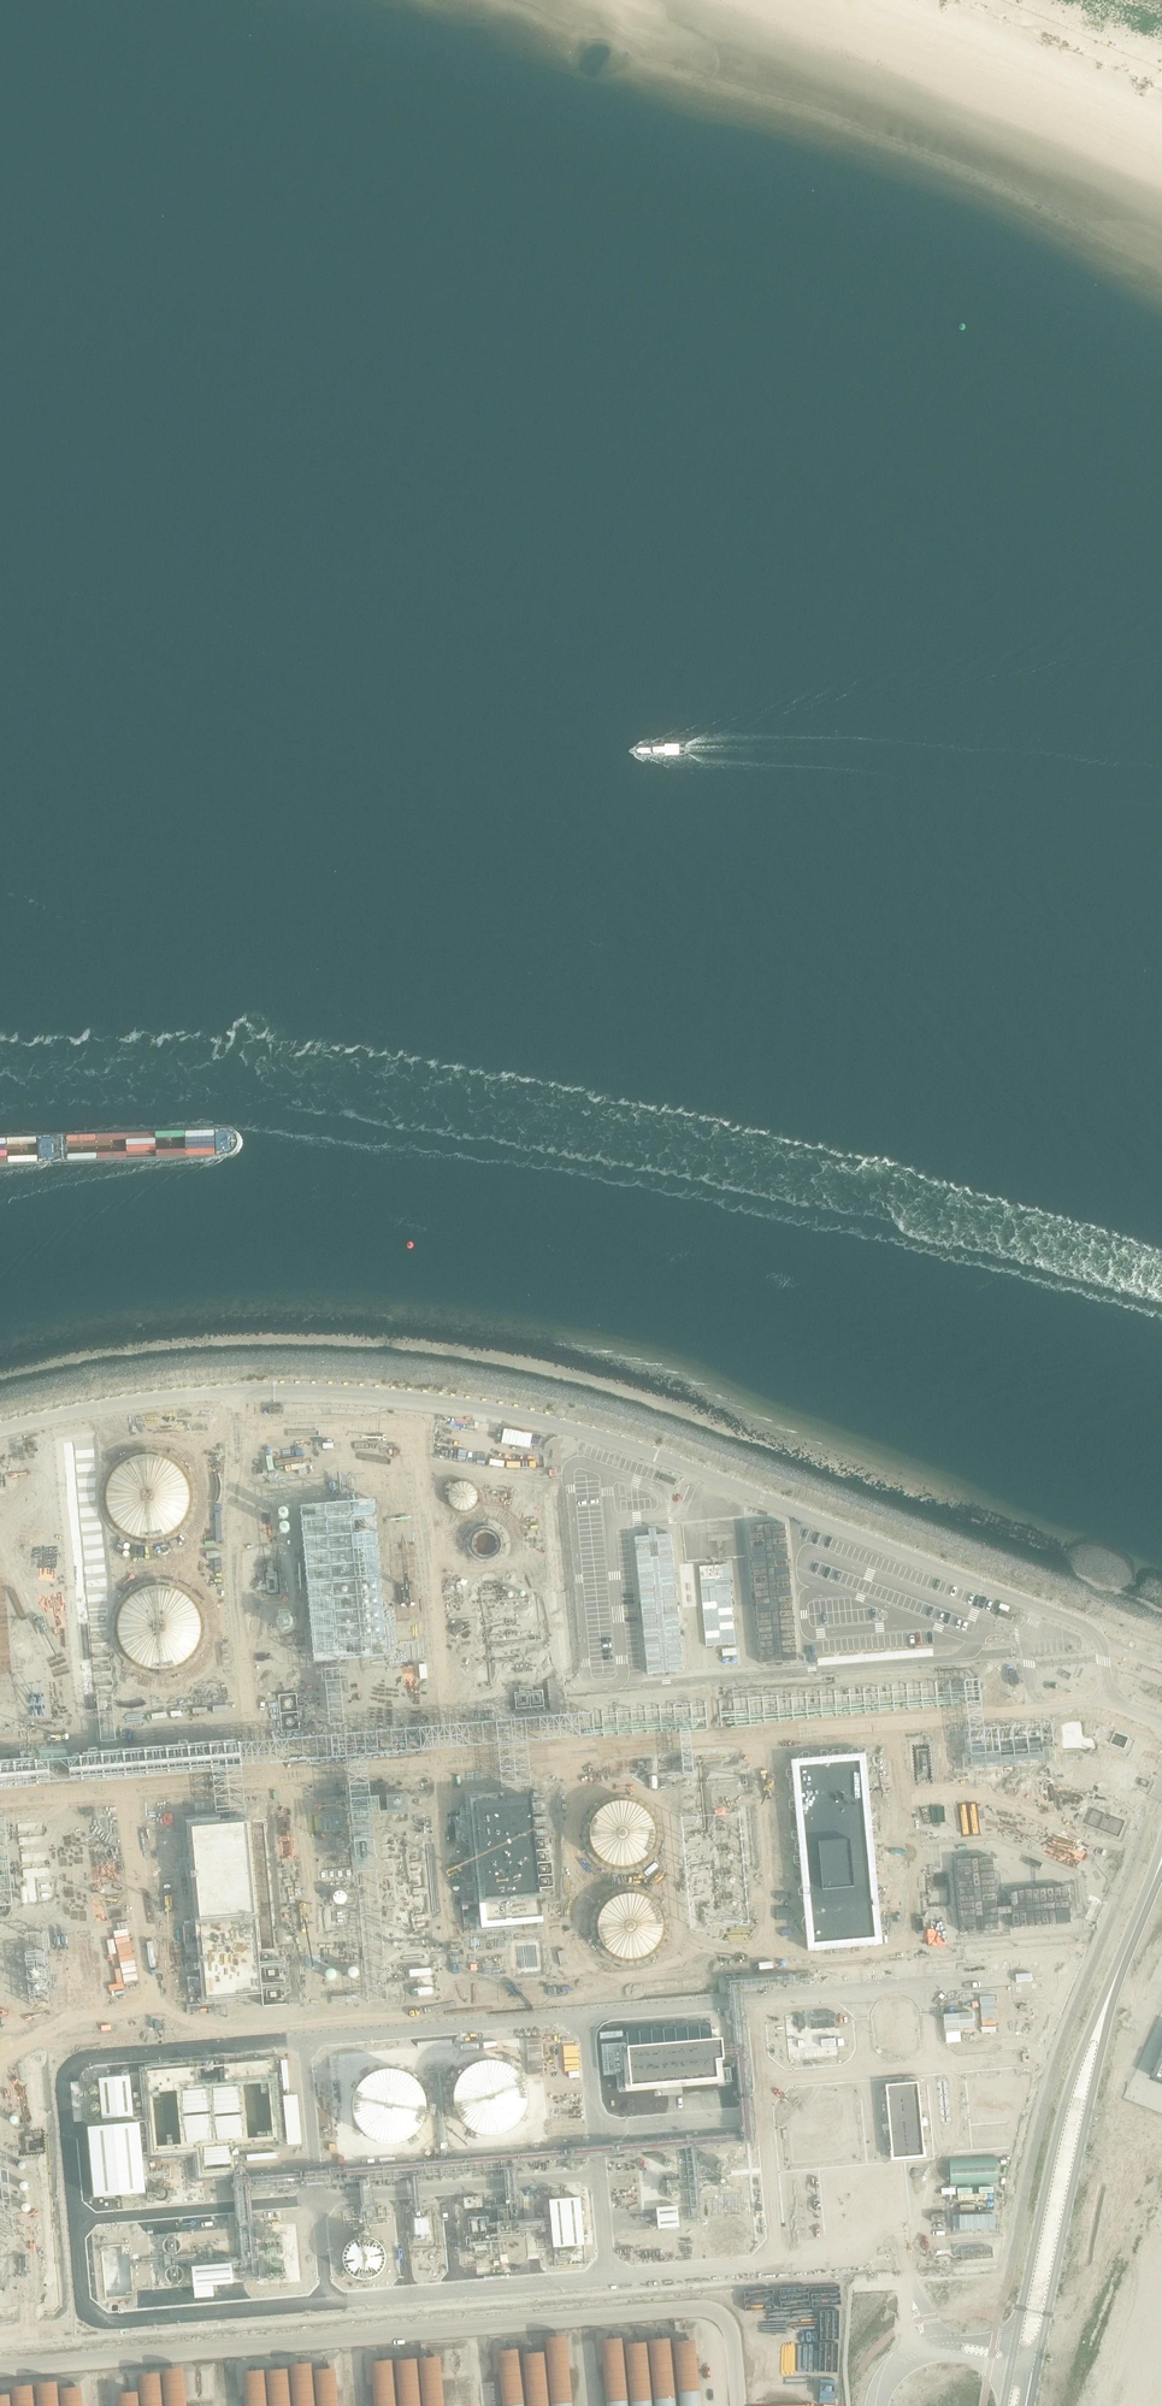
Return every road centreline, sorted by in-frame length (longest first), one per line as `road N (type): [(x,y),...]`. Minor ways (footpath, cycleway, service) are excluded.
road 1 (secondary): [(1038,2362),(1103,2011)]
road 2 (secondary): [(1103,2011),(1067,2088),(1015,2346)]
road 3 (secondary): [(1103,2011),(1161,1862)]

